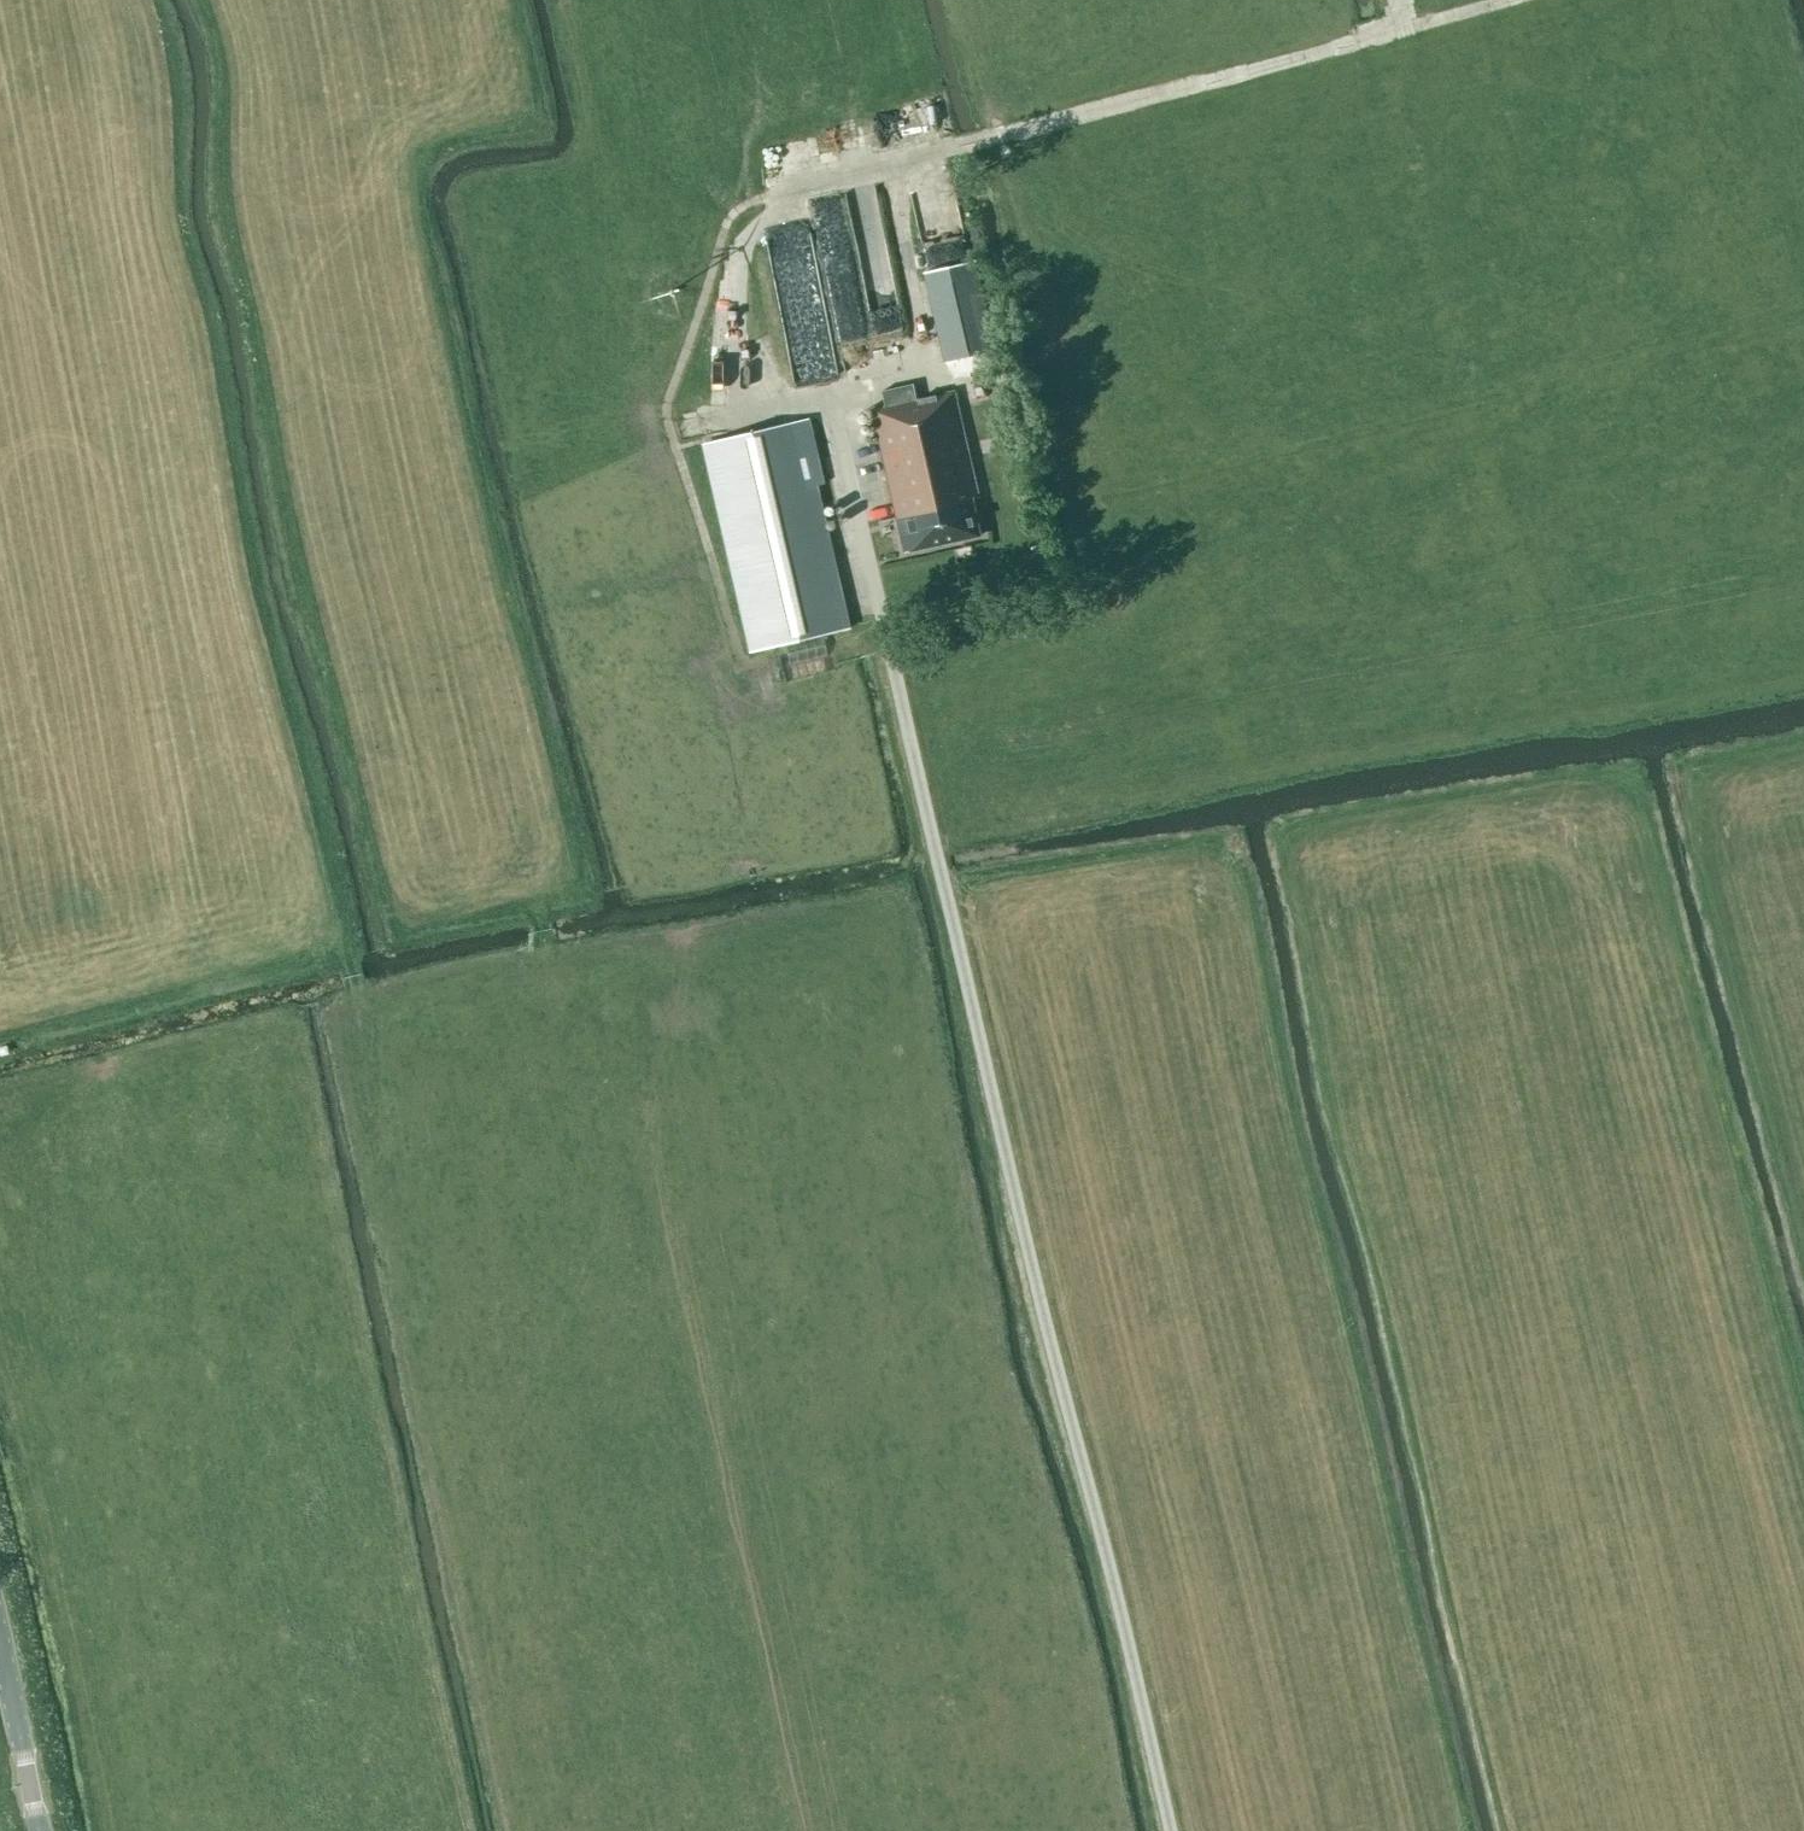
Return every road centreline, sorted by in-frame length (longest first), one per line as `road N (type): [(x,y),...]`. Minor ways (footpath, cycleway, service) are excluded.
road 1 (track): [(896,670),(836,416),(817,403),(741,404),(743,244),(849,162),(1404,22),(1399,0)]
road 2 (unclassified): [(1170,1830),(896,670)]
road 3 (tertiary): [(37,1830),(0,1651)]

